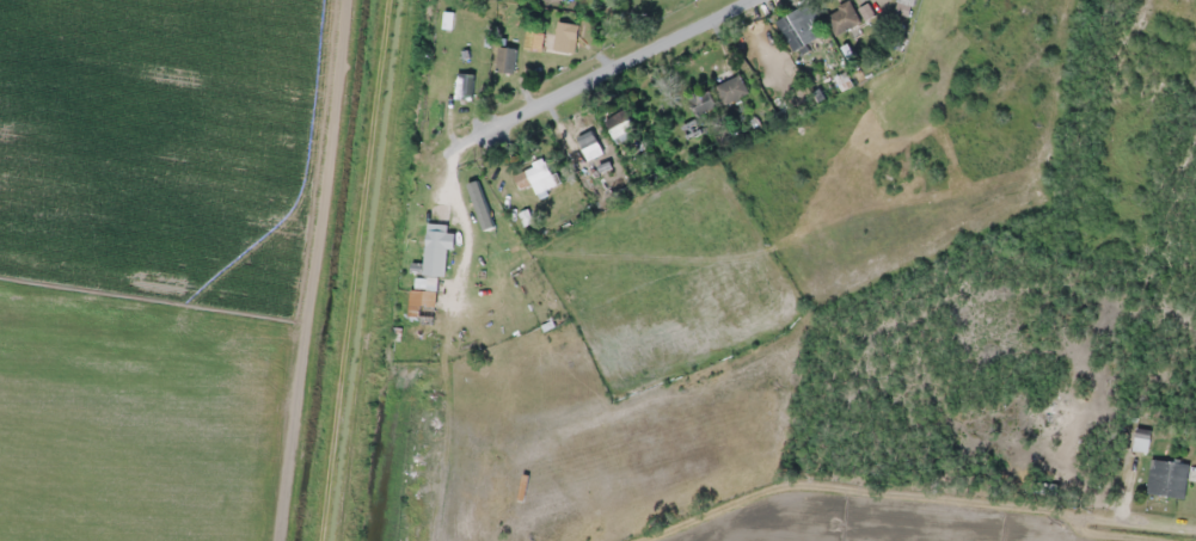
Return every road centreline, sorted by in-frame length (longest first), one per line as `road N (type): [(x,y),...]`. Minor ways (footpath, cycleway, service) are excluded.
road 1 (residential): [(756,0),(466,140)]

